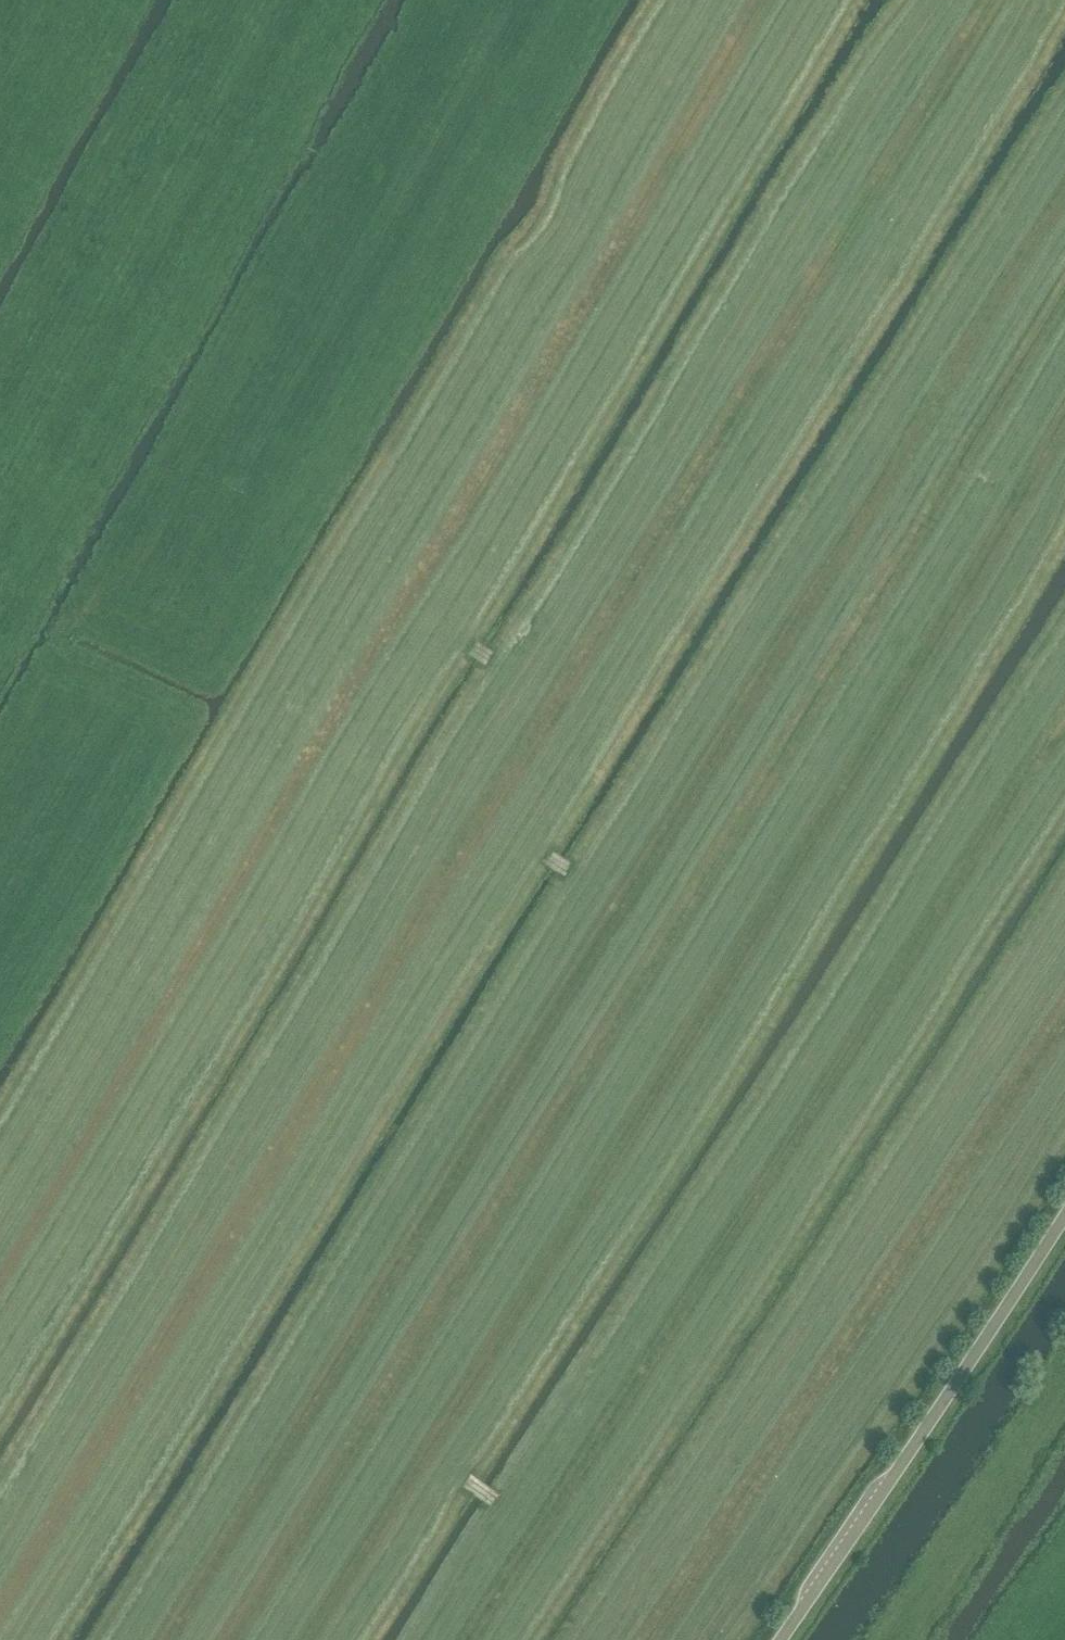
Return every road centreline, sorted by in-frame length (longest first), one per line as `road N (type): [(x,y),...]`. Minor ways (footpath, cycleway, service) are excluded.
road 1 (unclassified): [(781,1639),(1064,1219)]

